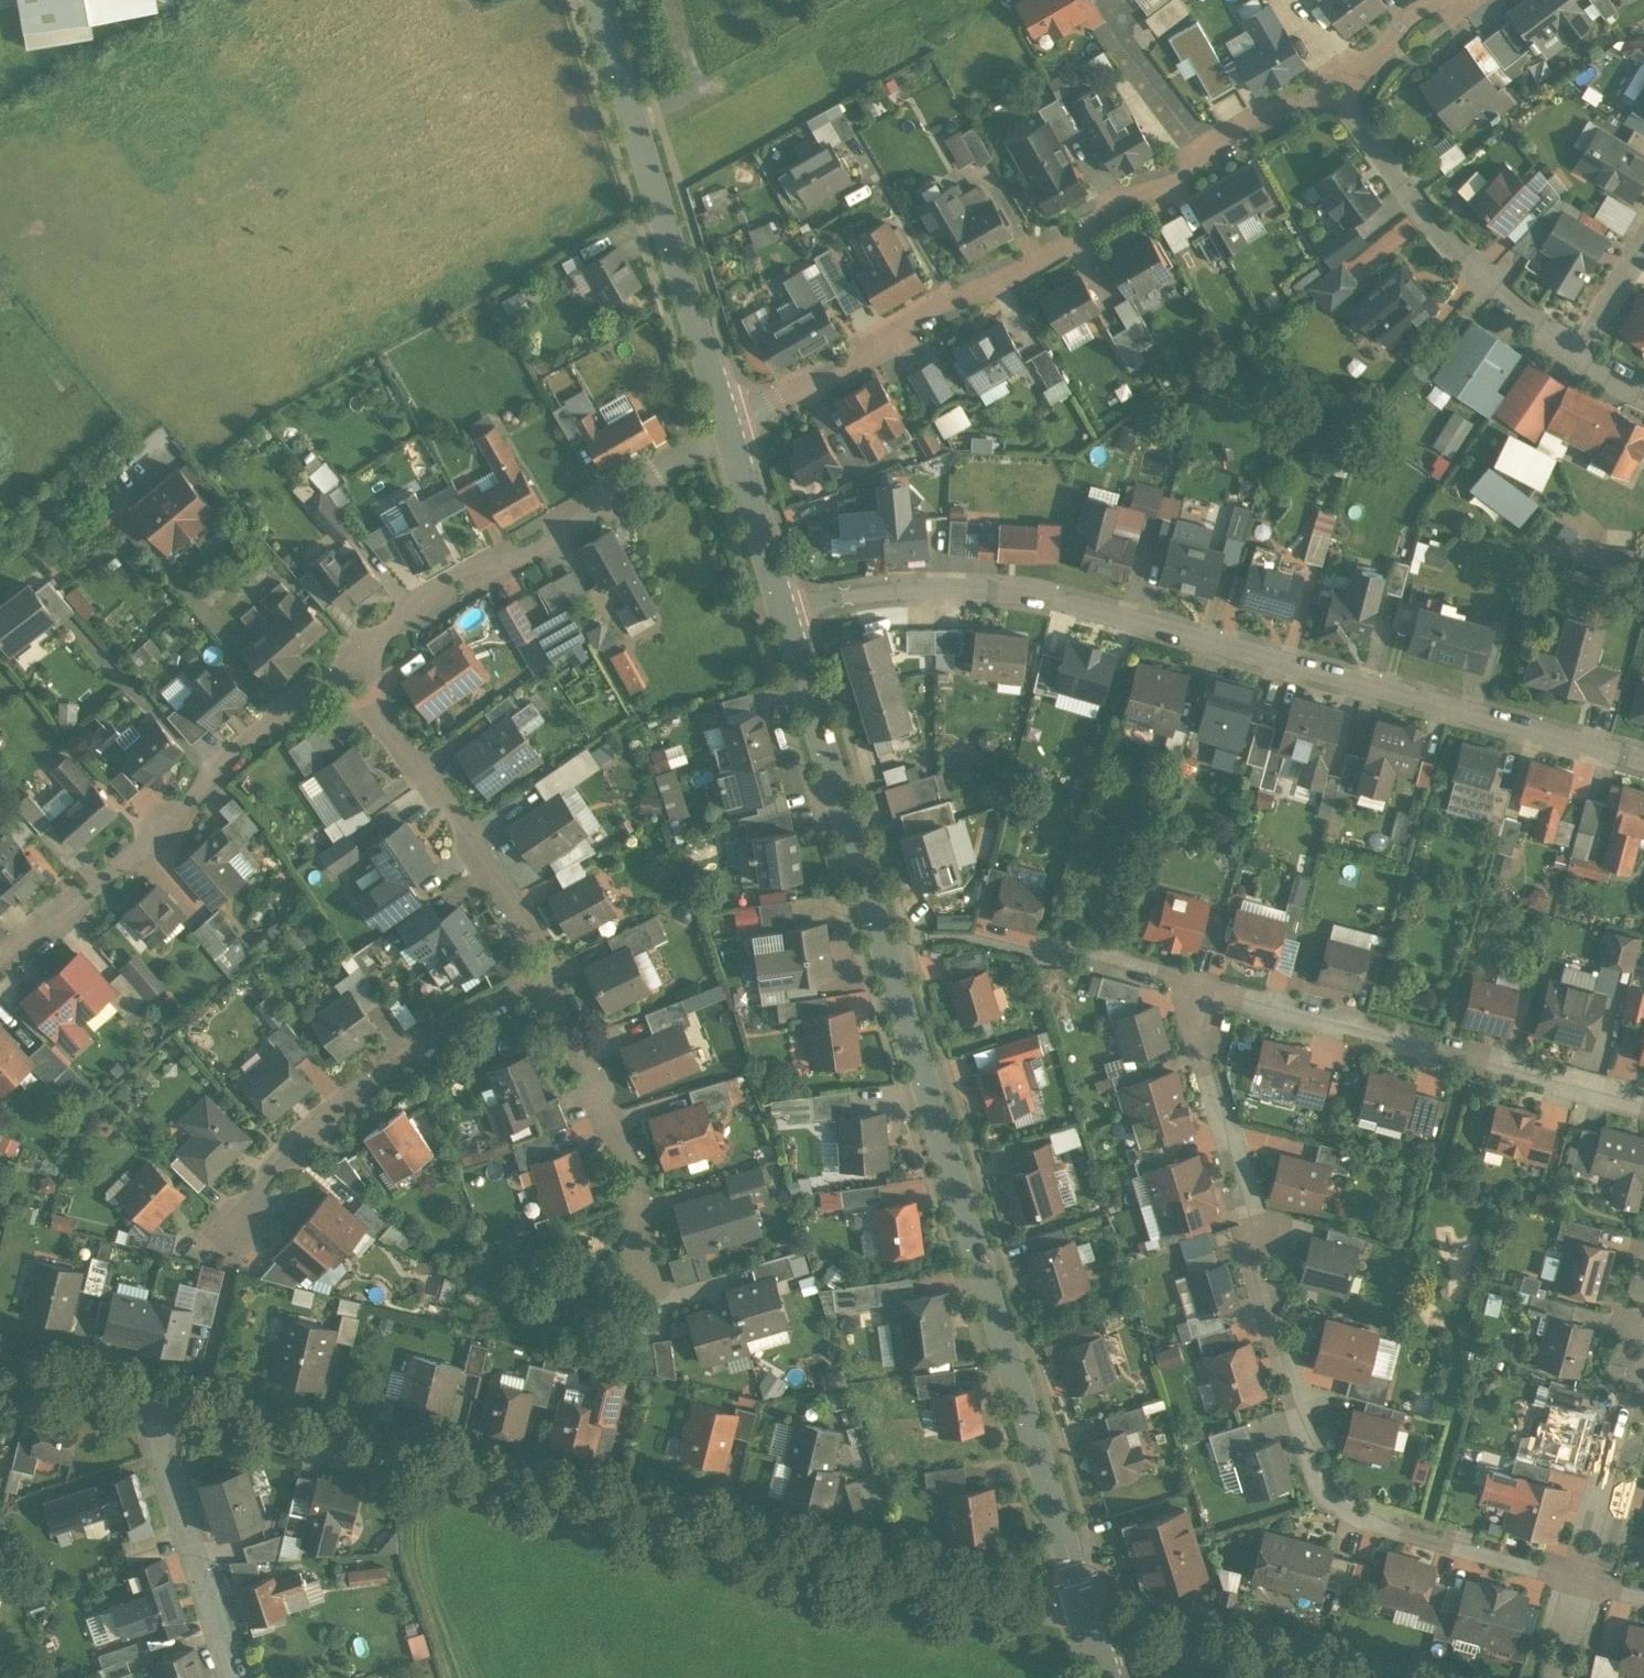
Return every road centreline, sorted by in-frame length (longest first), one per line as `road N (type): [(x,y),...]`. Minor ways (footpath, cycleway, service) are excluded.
road 1 (tertiary): [(1085,1623),(781,608)]
road 2 (residential): [(1085,1623),(153,1396)]
road 3 (residential): [(1643,757),(1133,617),(994,589),(887,589),(781,608)]
road 4 (residential): [(1190,979),(1252,1216),(1249,1248),(1323,1484),(1341,1501),(1581,1571)]
road 5 (residential): [(1334,82),(1205,140),(1183,173),(1107,204),(1077,241),(993,286),(929,306),(852,367),(726,427)]
road 6 (residential): [(353,651),(101,861),(0,958)]
road 7 (residential): [(1190,979),(1643,1089)]
road 8 (tertiary): [(726,427),(596,0)]
road 9 (residential): [(552,959),(304,1134),(256,1193),(235,1256)]
road 10 (residential): [(726,427),(390,621),(353,651)]
road 11 (residential): [(353,651),(425,747),(552,959)]
road 12 (residential): [(1334,82),(1477,270),(1575,353)]
road 13 (residential): [(552,959),(573,1036),(646,1217),(655,1303)]
road 14 (residential): [(245,1677),(153,1396)]
road 15 (residential): [(1314,1677),(1085,1623)]
road 16 (residential): [(1643,1347),(1581,1571)]
road 17 (tertiary): [(781,608),(726,427)]
road 18 (residential): [(153,1396),(0,1361)]
road 19 (residential): [(1444,0),(1414,10),(1334,82)]
road 20 (residential): [(1575,353),(1643,239)]

